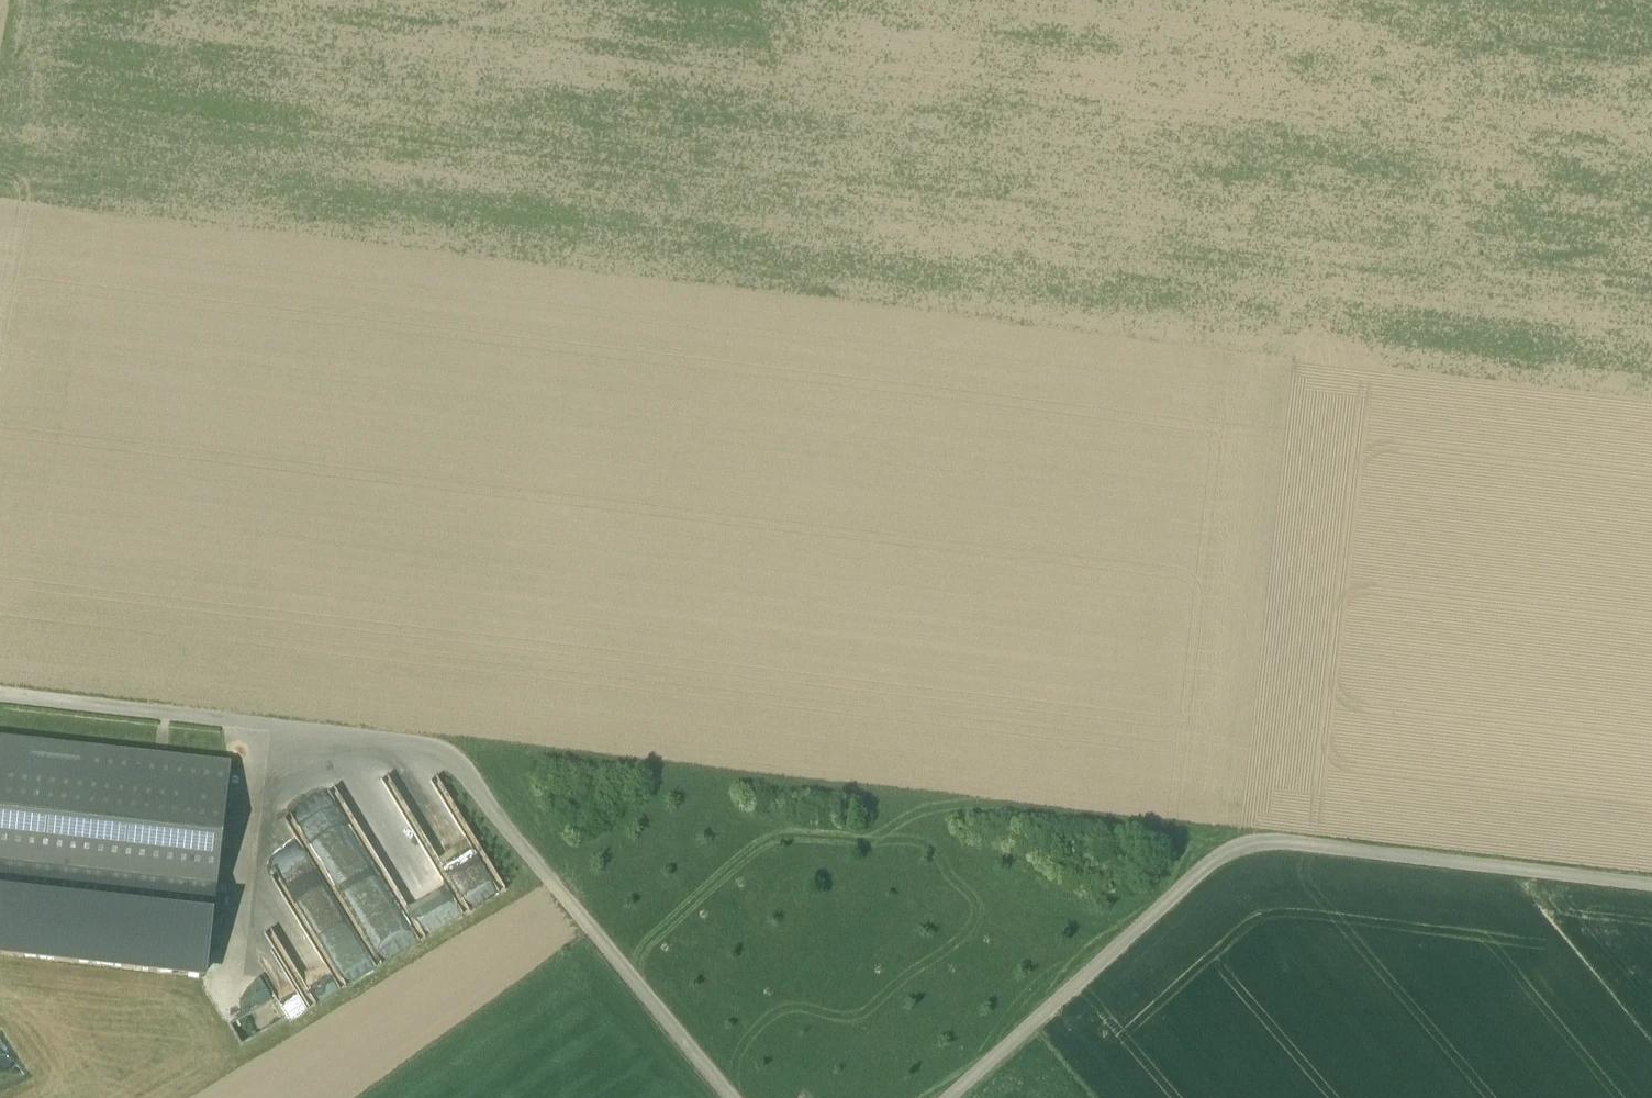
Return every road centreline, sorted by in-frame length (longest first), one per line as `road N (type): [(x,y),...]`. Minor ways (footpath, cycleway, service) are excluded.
road 1 (track): [(721,1097),(500,830),(431,757),(0,705)]
road 2 (track): [(1651,896),(1261,854),(1243,858),(1207,880),(964,1097)]

